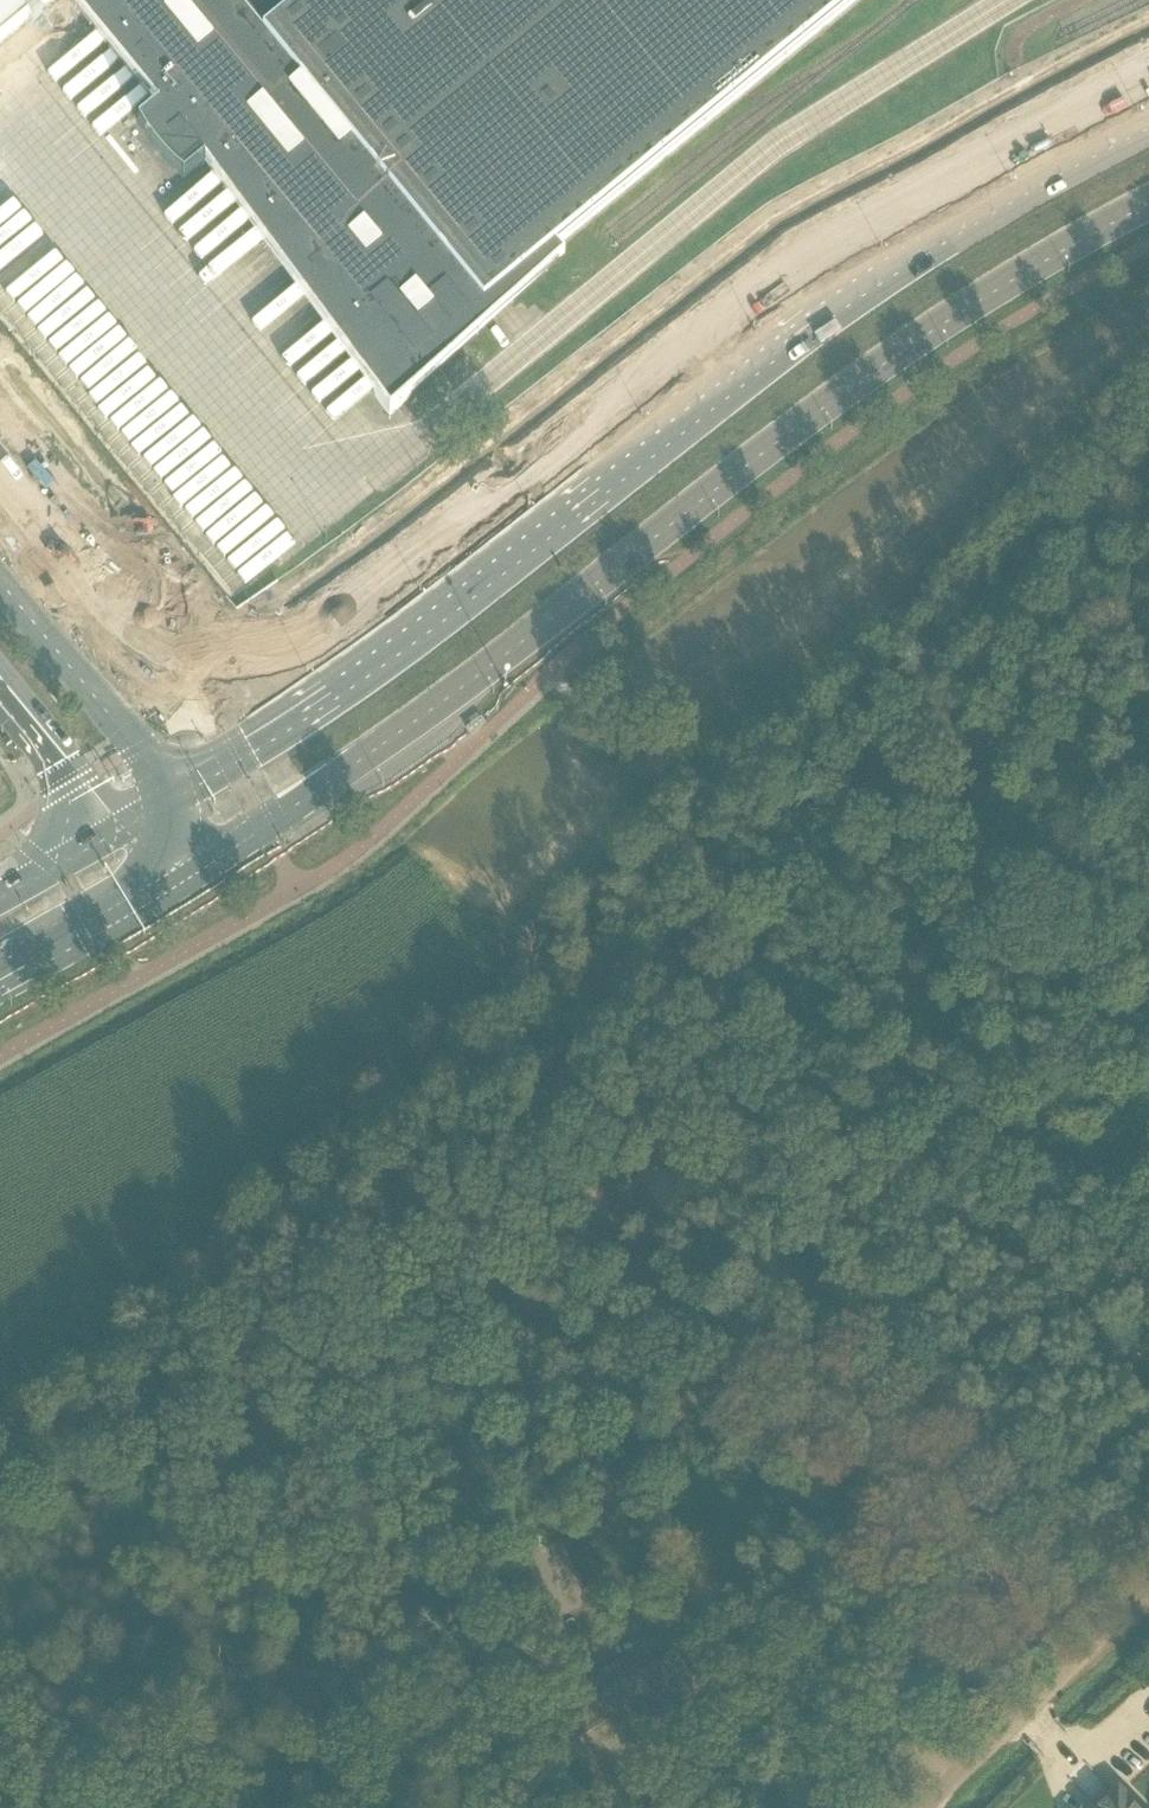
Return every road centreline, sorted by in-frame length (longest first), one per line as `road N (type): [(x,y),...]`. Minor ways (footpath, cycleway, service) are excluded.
road 1 (secondary): [(1148,130),(959,234),(861,299),(380,668),(173,802)]
road 2 (secondary): [(186,880),(419,721),(864,378),(1013,280),(1148,205)]
road 3 (unclassified): [(926,1807),(1148,1592)]
road 4 (tertiary): [(173,802),(0,582)]
road 5 (secondary): [(0,985),(186,880)]
road 6 (tertiary): [(0,692),(111,840)]
road 7 (secondary): [(111,840),(0,902)]

